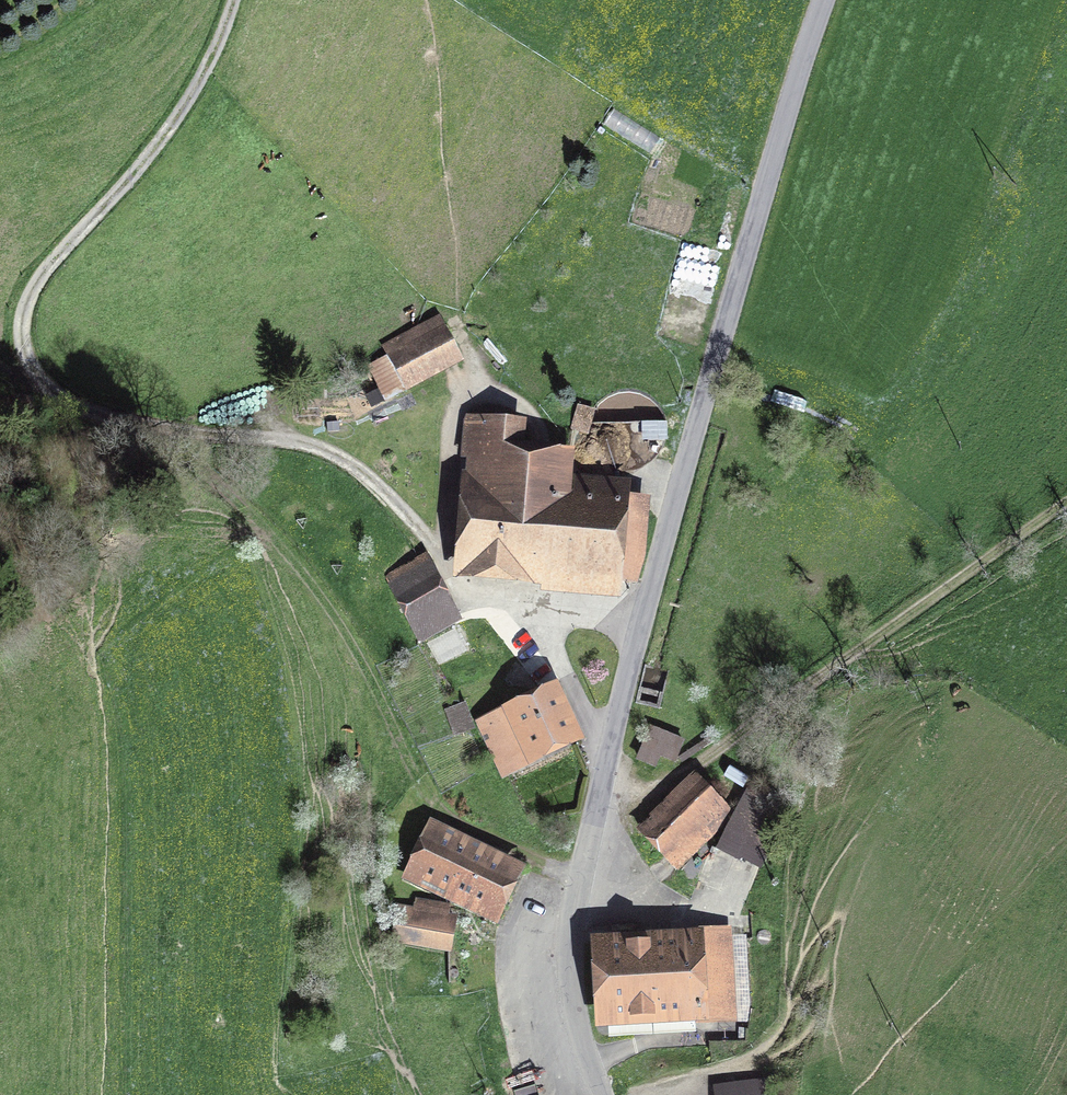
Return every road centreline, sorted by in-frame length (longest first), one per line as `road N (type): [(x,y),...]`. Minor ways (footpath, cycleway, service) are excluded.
road 1 (track): [(640,631),(465,599),(367,477),(296,440),(141,424),(72,406),(35,377),(21,334),(34,283),(169,132),(233,0)]
road 2 (tertiary): [(823,0),(652,585),(580,881),(572,987),(604,1094)]
road 3 (track): [(594,813),(707,760),(1066,502)]
road 4 (track): [(191,431),(0,468)]

